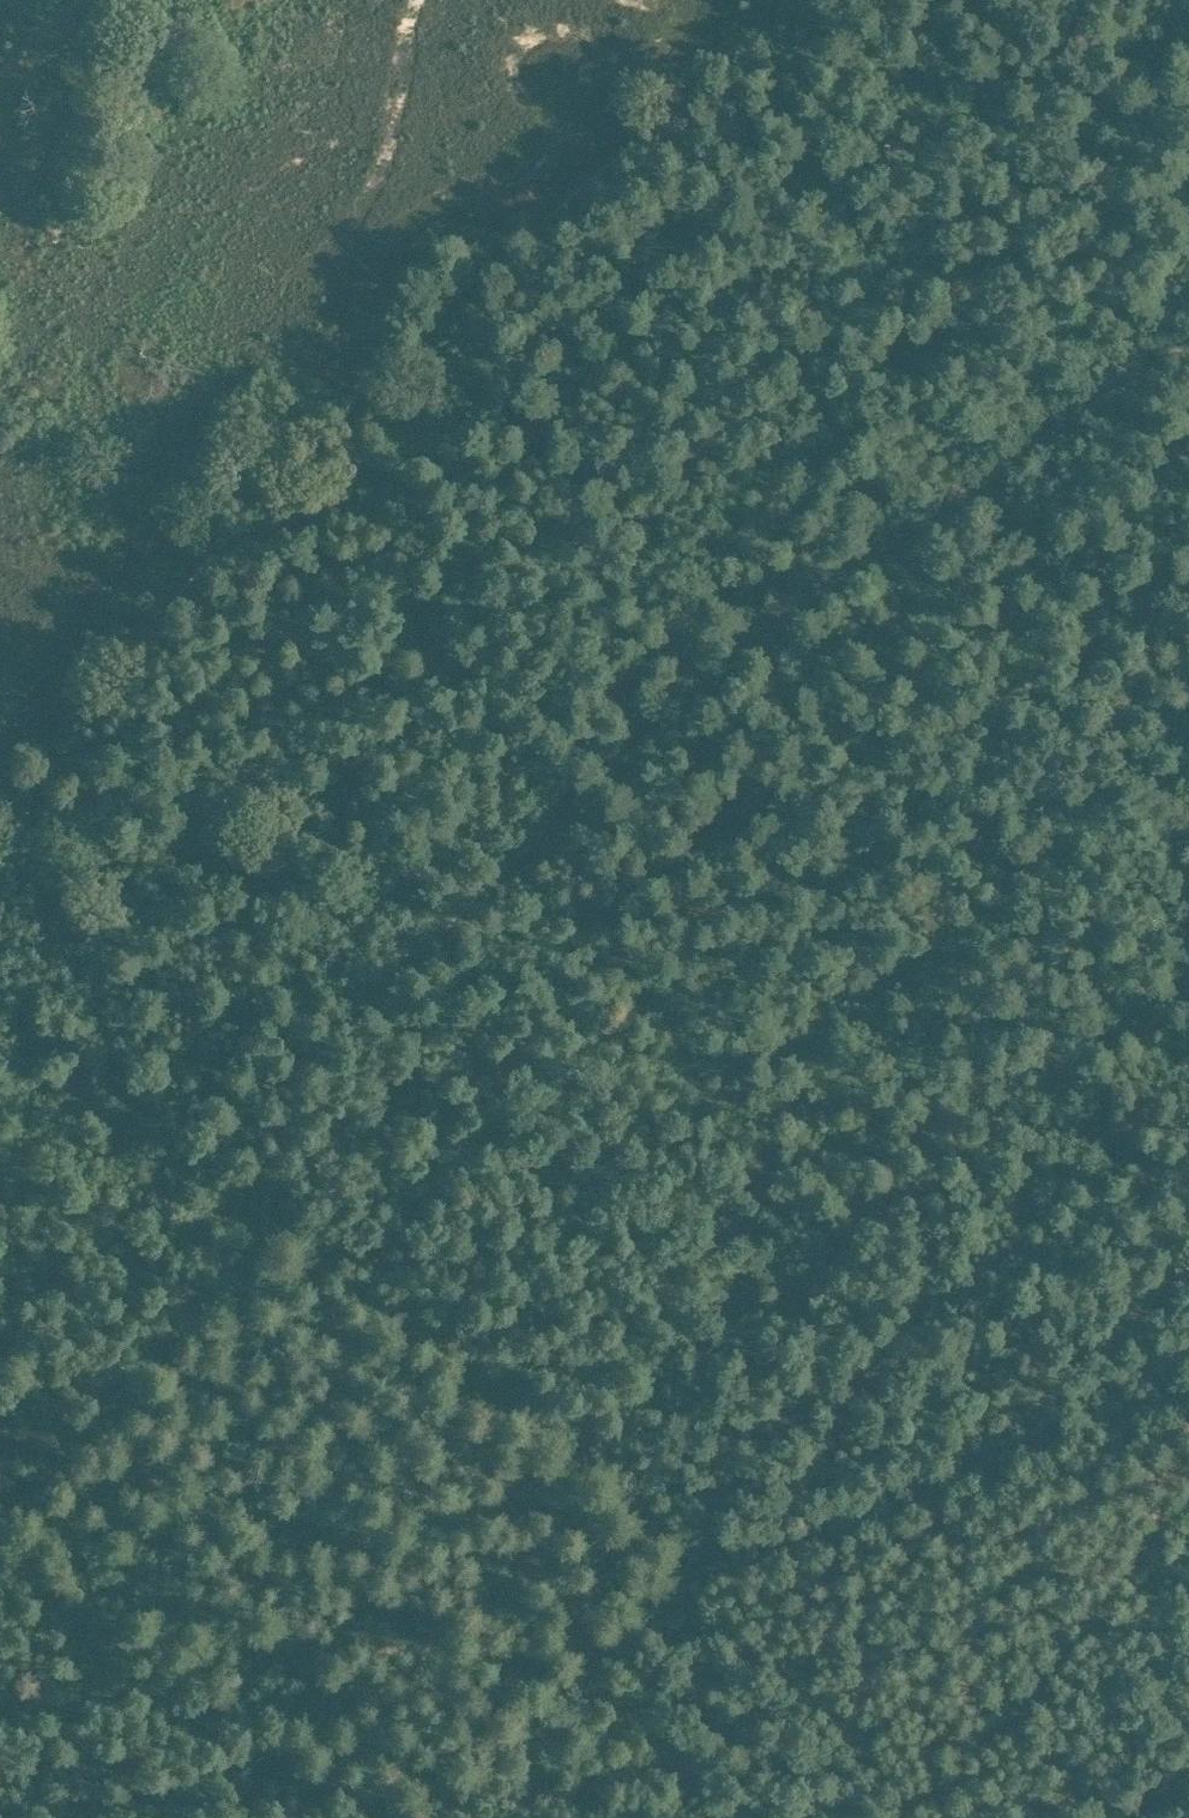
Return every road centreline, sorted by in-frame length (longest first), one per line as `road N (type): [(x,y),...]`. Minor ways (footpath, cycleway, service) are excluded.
road 1 (track): [(687,1562),(1188,1376)]
road 2 (track): [(0,1497),(245,1219)]
road 3 (track): [(149,1137),(245,1219)]

